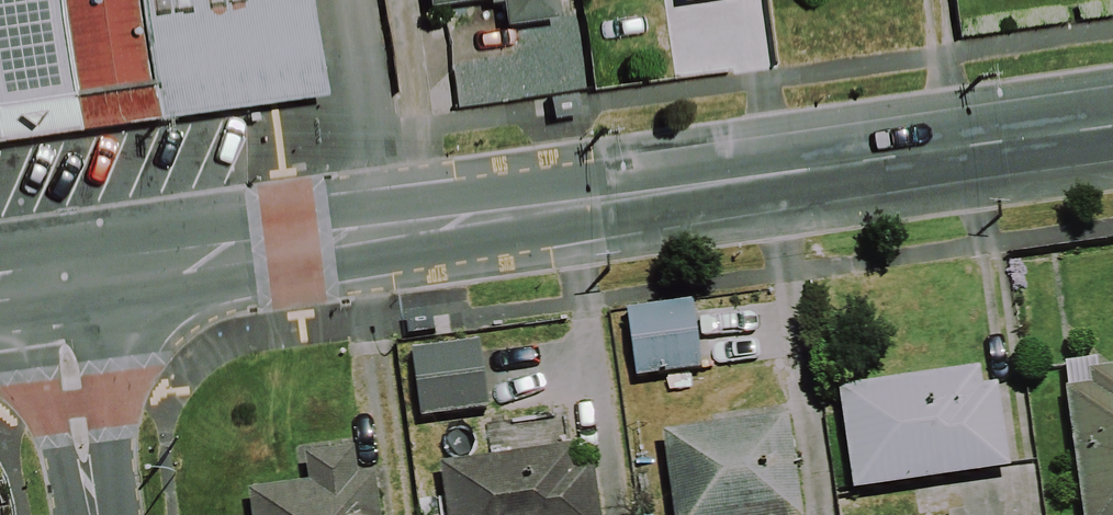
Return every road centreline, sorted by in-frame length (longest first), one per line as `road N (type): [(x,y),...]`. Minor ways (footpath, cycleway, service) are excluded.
road 1 (tertiary): [(51,273),(1112,131)]
road 2 (residential): [(51,273),(91,514)]

